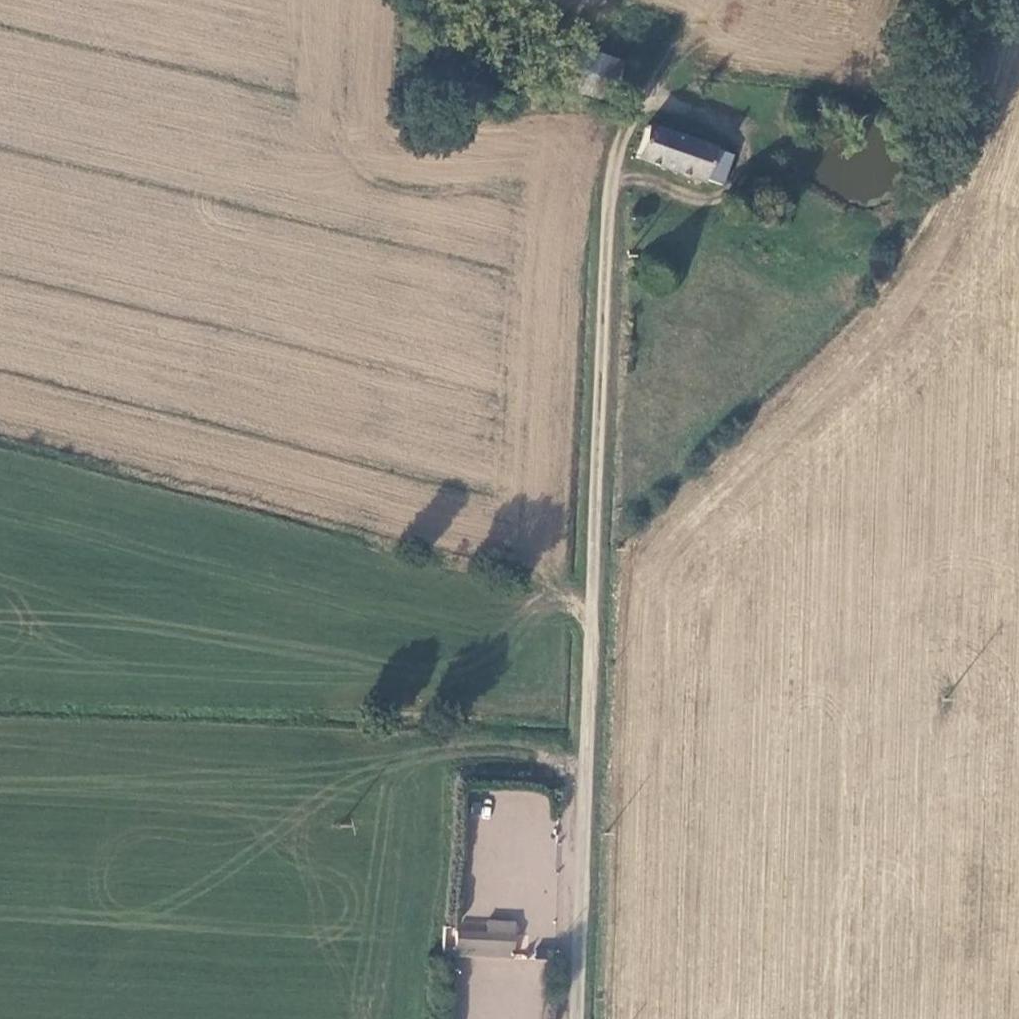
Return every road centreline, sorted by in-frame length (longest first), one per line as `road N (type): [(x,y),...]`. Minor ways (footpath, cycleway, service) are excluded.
road 1 (unclassified): [(577,1018),(614,181),(624,129)]

